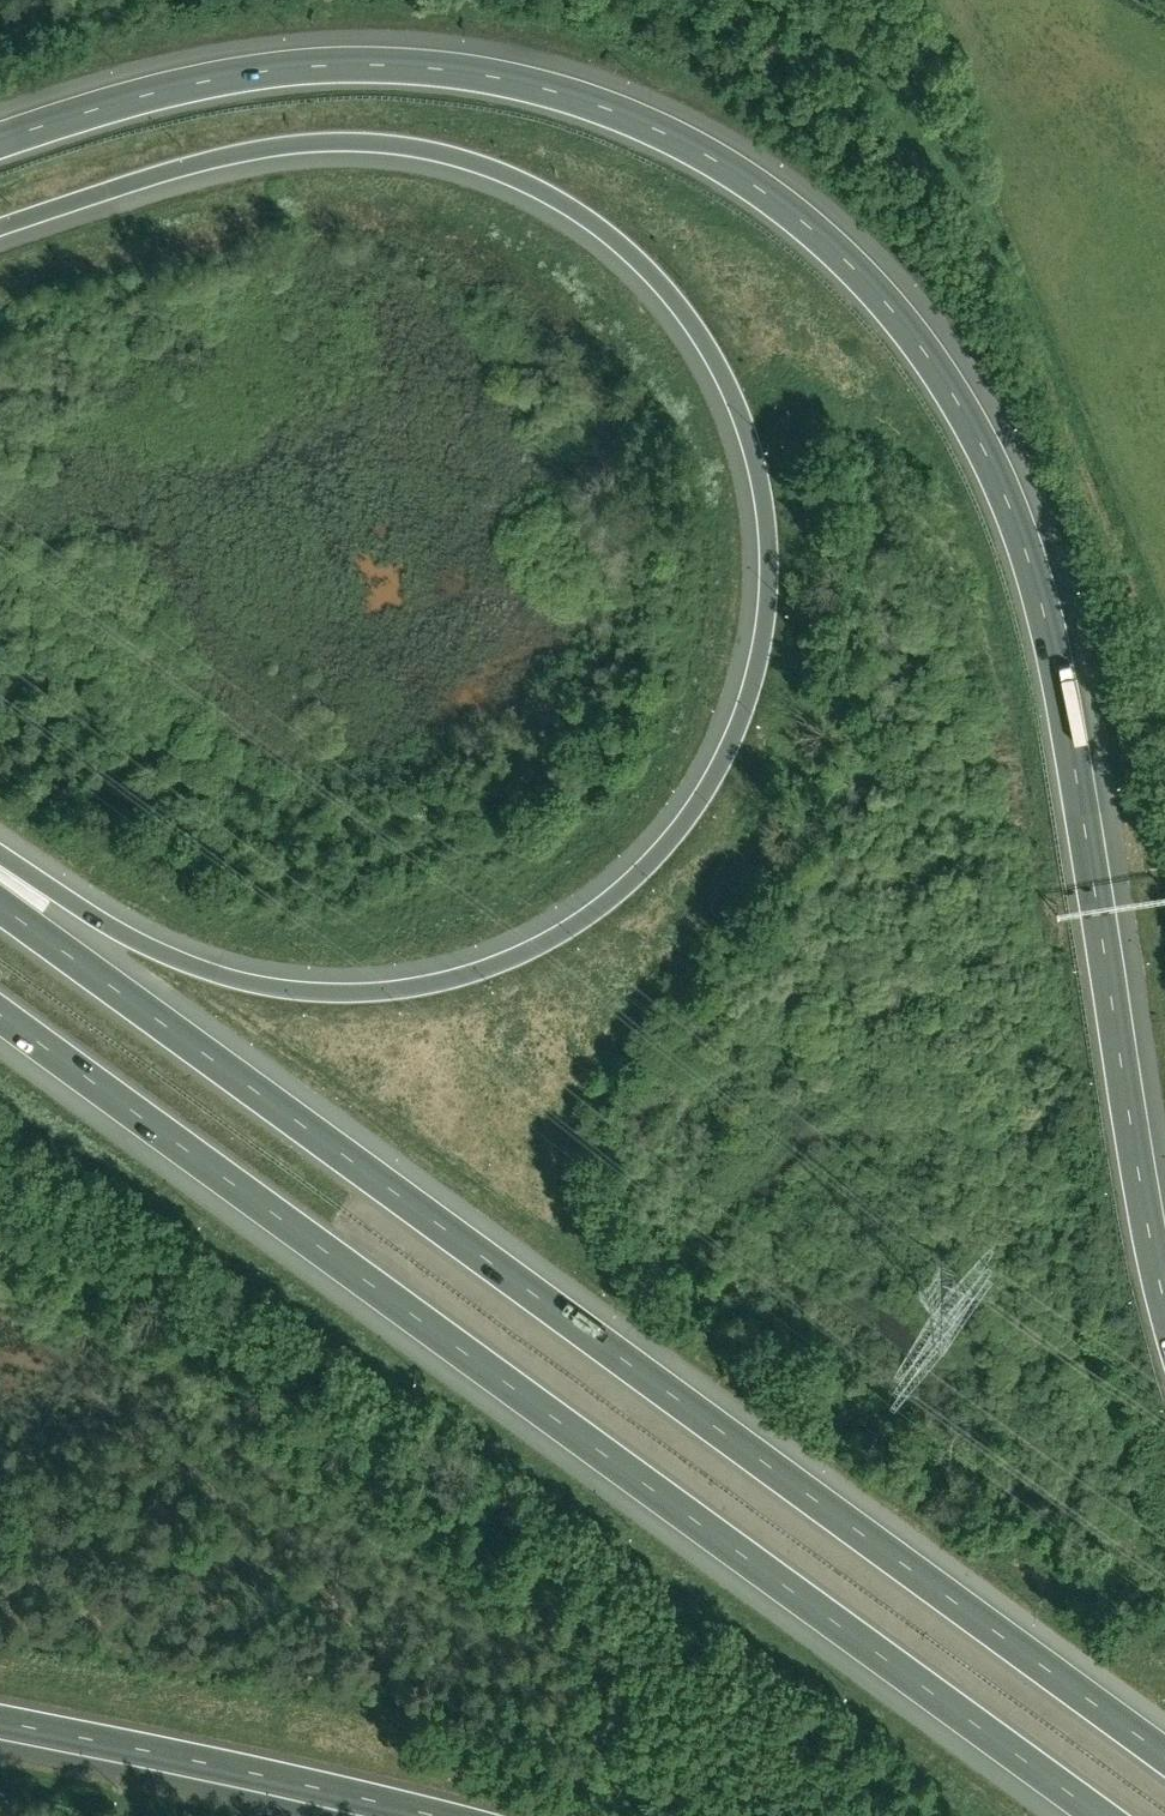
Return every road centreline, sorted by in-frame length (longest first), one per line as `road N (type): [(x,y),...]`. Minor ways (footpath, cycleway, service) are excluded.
road 1 (motorway): [(0,229),(239,154),(313,144),(374,142),(492,170),(547,195),(625,247),(703,339),(751,433),(771,533),(769,613),(756,691),(722,768),(683,829),(630,886),(558,936),(482,971),(420,988),(335,995),(267,984),(201,968),(137,939),(0,853)]
road 2 (motorway): [(1164,1305),(1066,722),(1026,547),(958,401),(853,265),(795,213),(701,150),(607,107),(500,76),(387,64),(255,69),(0,139)]
road 3 (motorway): [(1164,1760),(0,905)]
road 4 (motorway): [(0,1018),(1098,1815)]
road 5 (motorway): [(0,1723),(428,1815)]

